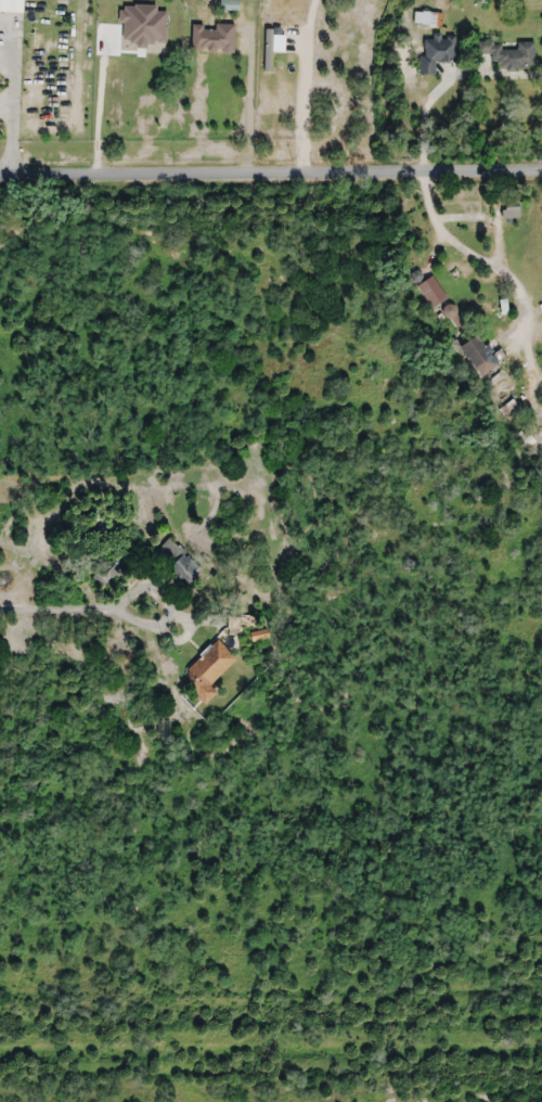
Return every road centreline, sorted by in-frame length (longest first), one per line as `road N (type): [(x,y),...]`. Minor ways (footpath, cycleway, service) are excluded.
road 1 (tertiary): [(0,172),(541,167)]

